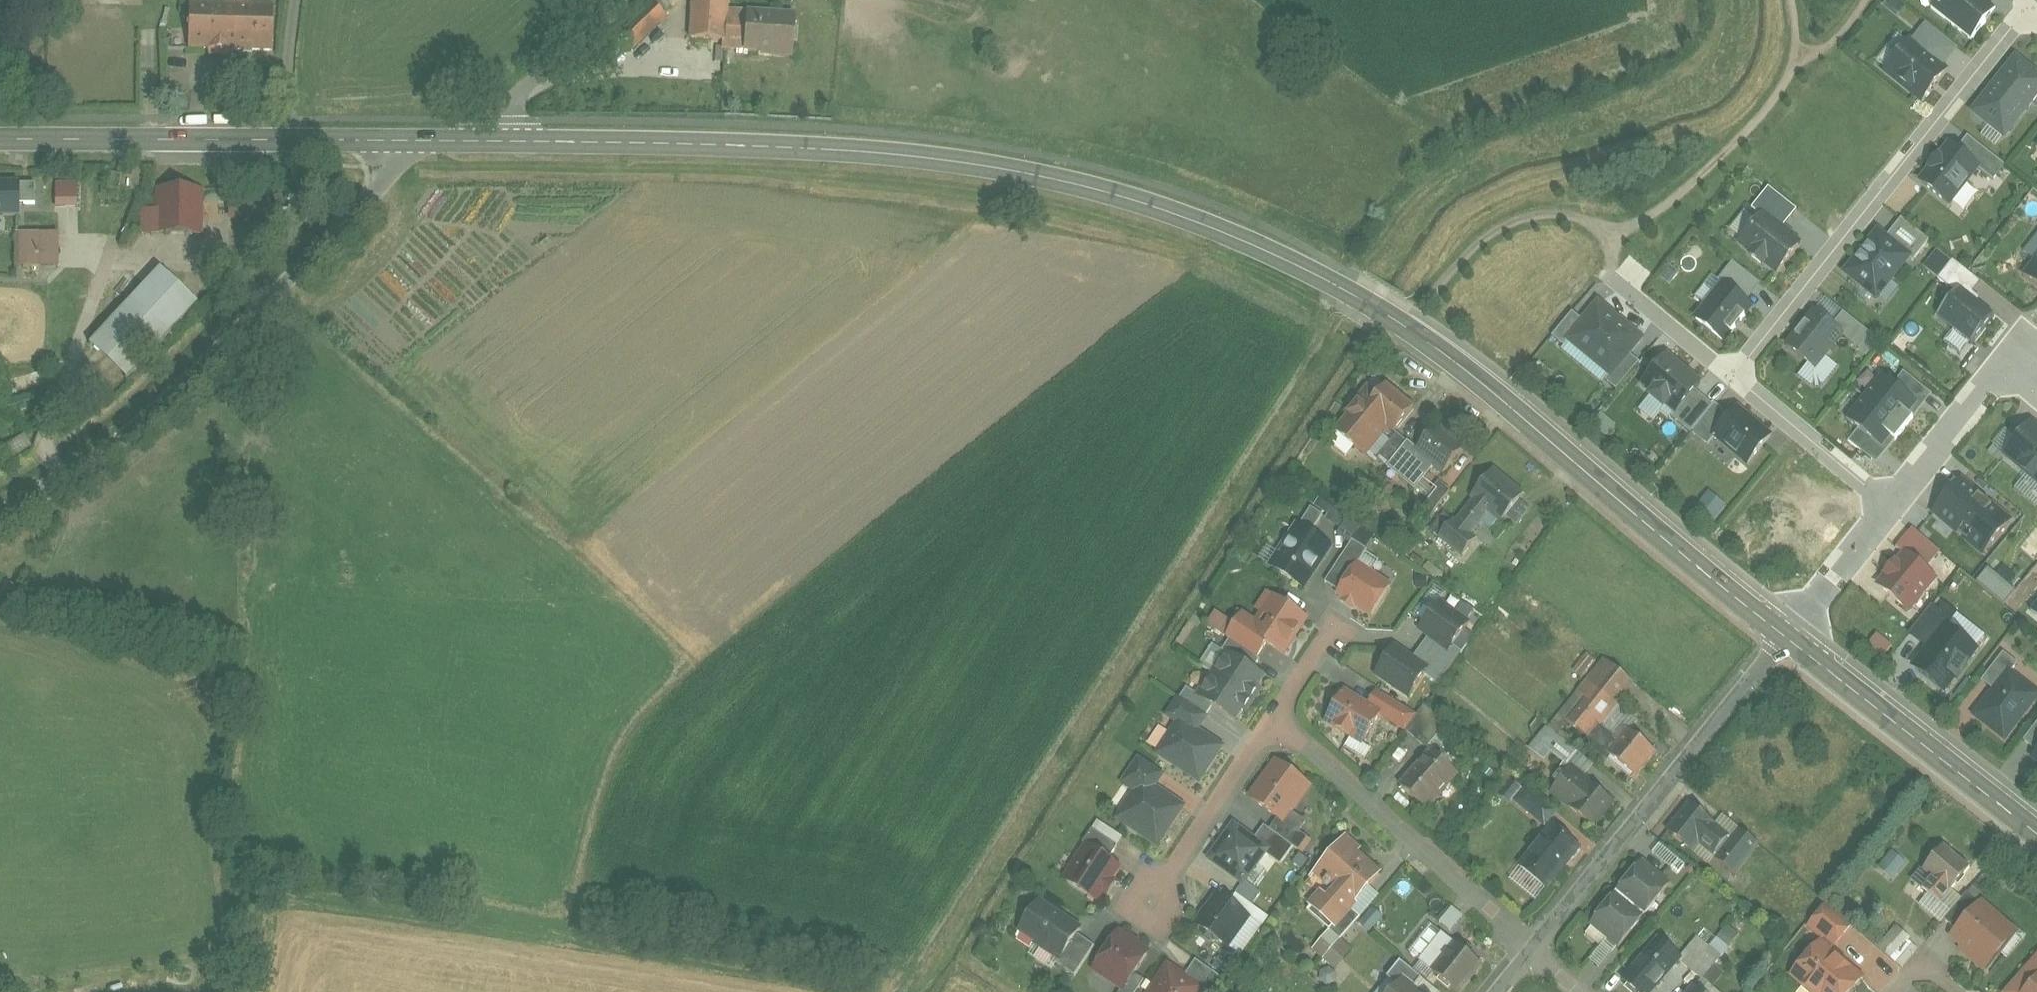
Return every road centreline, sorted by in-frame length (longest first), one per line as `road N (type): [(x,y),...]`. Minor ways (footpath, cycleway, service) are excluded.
road 1 (secondary): [(465,141),(932,161),(1053,179),(1213,229),(1333,283),(1442,351),(1786,639)]
road 2 (residential): [(406,143),(262,305),(59,482),(0,518)]
road 3 (residential): [(2032,14),(1738,375)]
road 4 (secondary): [(0,142),(406,143)]
road 5 (residential): [(1532,951),(1786,639)]
road 6 (residential): [(1276,719),(1532,951)]
road 7 (secondary): [(1786,639),(2036,836)]
road 8 (residential): [(1151,906),(1276,719)]
road 9 (residential): [(1738,375),(1894,504)]
road 10 (unclassified): [(605,0),(525,68),(465,141)]
road 11 (residential): [(2010,366),(1894,504)]
road 12 (residential): [(1894,504),(1786,639)]
road 13 (residential): [(1617,279),(1738,375)]

